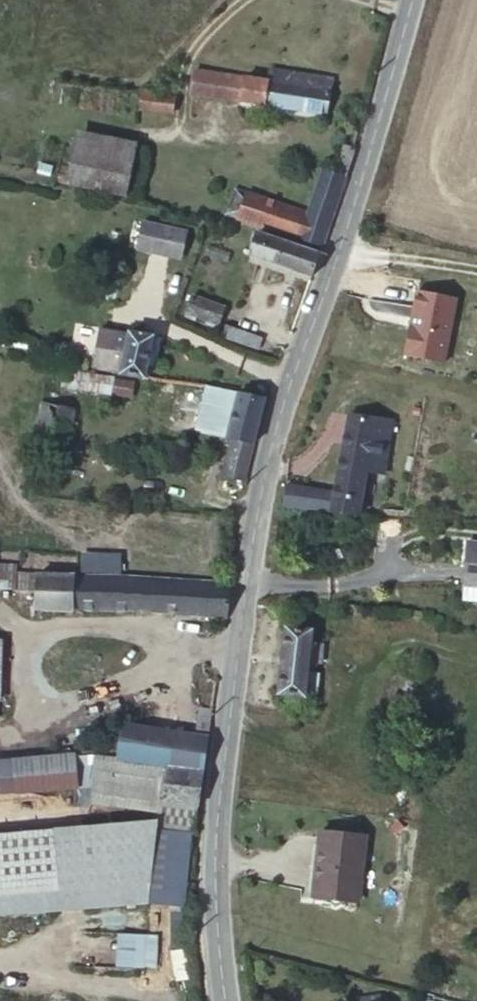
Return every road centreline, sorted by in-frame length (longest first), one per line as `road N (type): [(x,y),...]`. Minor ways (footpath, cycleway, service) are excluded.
road 1 (secondary): [(227,1000),(216,869),(257,511),(405,0)]

